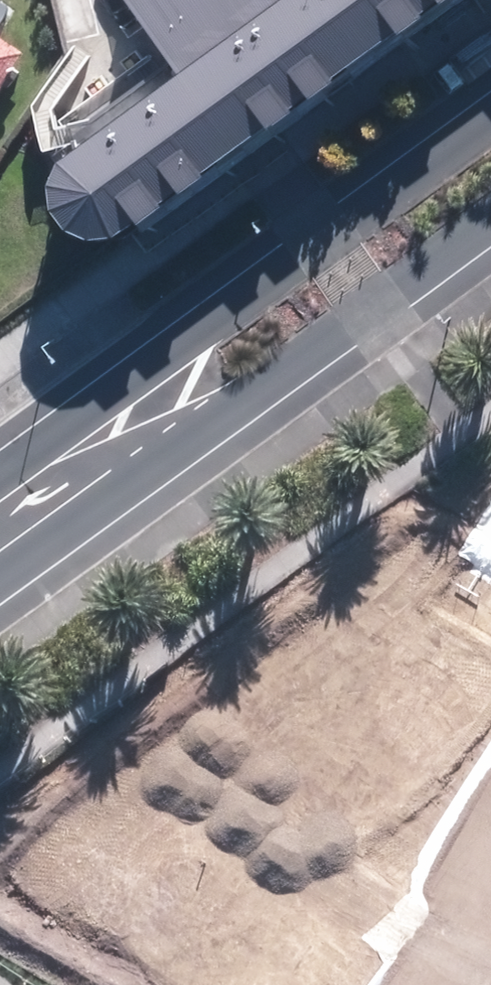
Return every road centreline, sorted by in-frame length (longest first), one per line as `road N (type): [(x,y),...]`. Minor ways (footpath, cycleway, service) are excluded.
road 1 (tertiary): [(490,222),(0,579)]
road 2 (tertiary): [(0,463),(490,113)]

